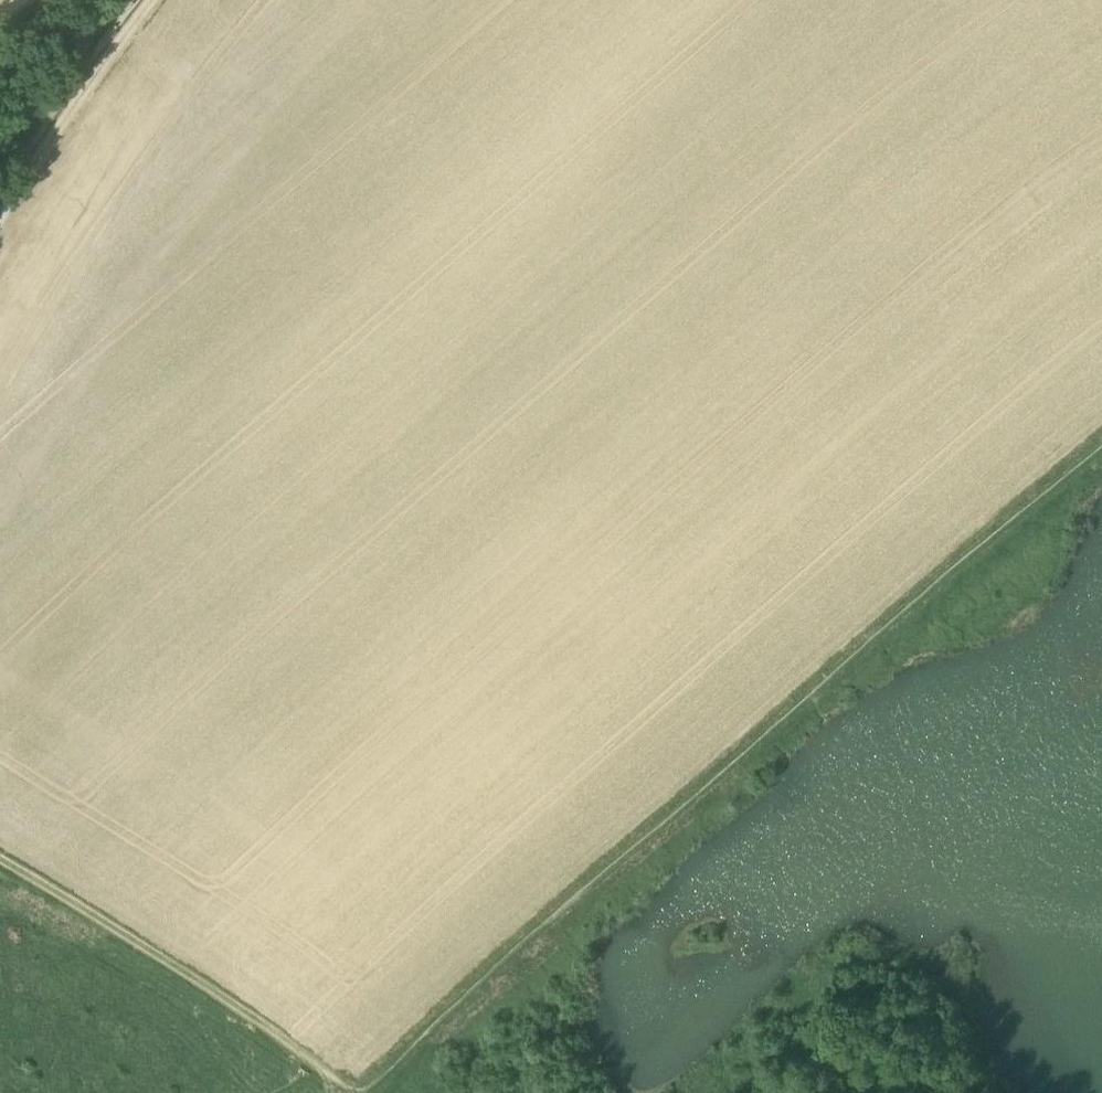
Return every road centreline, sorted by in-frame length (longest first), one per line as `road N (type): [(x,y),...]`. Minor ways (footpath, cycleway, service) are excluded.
road 1 (track): [(326,1070),(0,863)]
road 2 (track): [(157,0),(0,216)]

